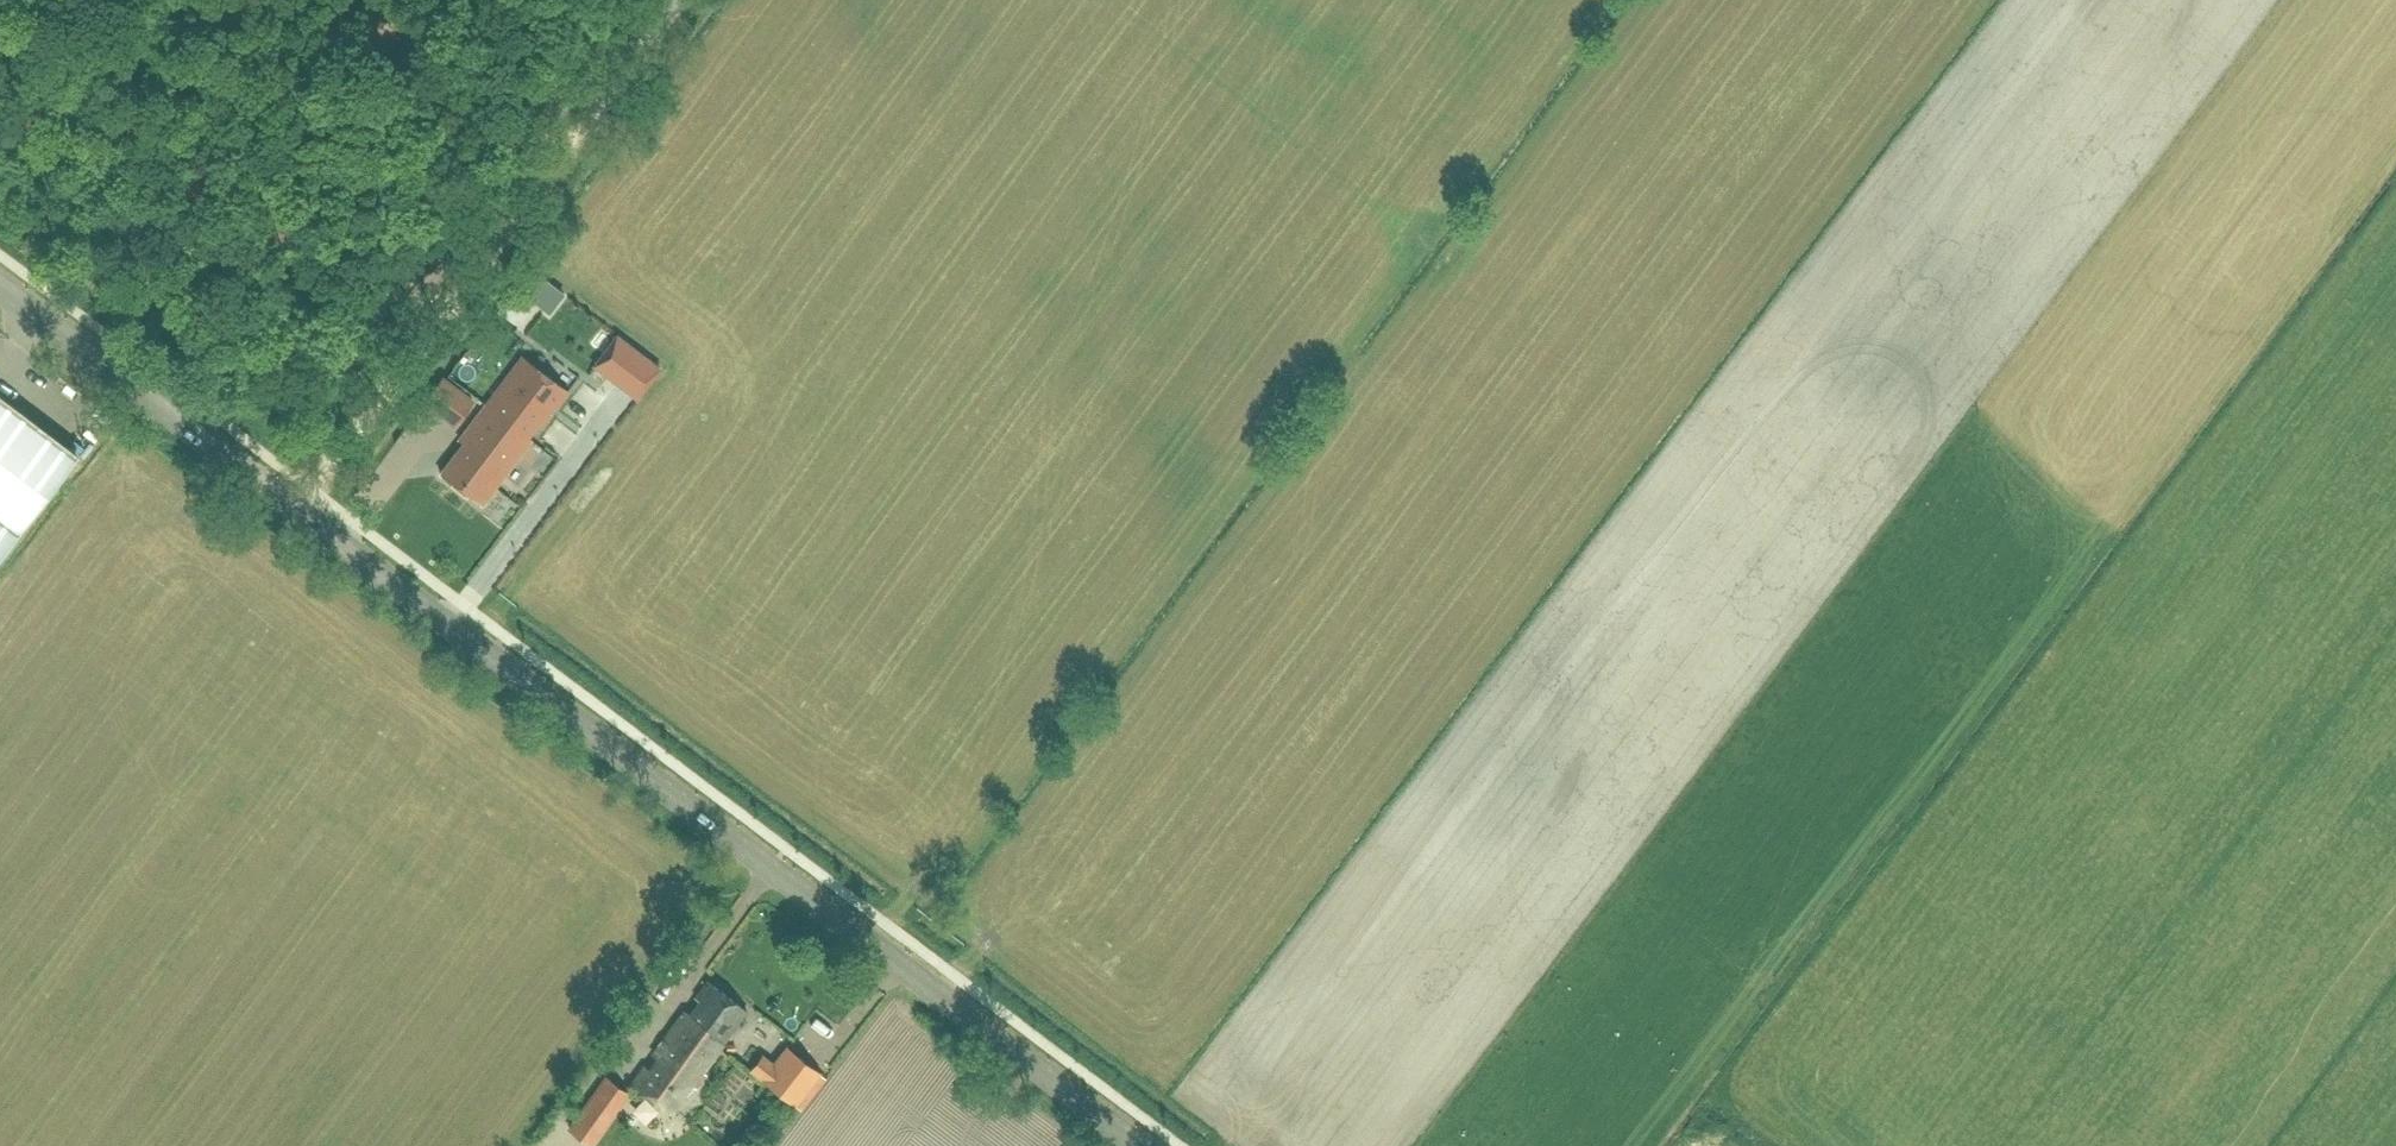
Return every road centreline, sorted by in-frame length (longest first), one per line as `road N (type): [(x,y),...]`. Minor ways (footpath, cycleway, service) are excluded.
road 1 (tertiary): [(1138,1145),(0,287)]
road 2 (track): [(674,0),(311,486)]

